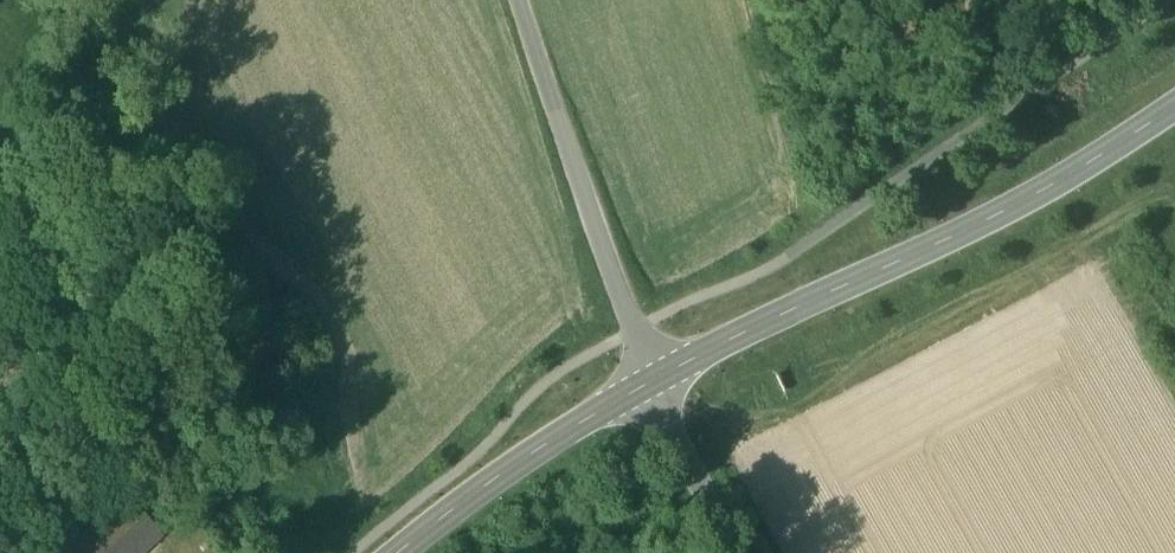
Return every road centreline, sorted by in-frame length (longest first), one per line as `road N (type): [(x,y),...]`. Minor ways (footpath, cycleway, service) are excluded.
road 1 (secondary): [(649,382),(1037,196),(1174,108)]
road 2 (tertiary): [(521,0),(649,382)]
road 3 (secondary): [(398,552),(521,461),(649,382)]

